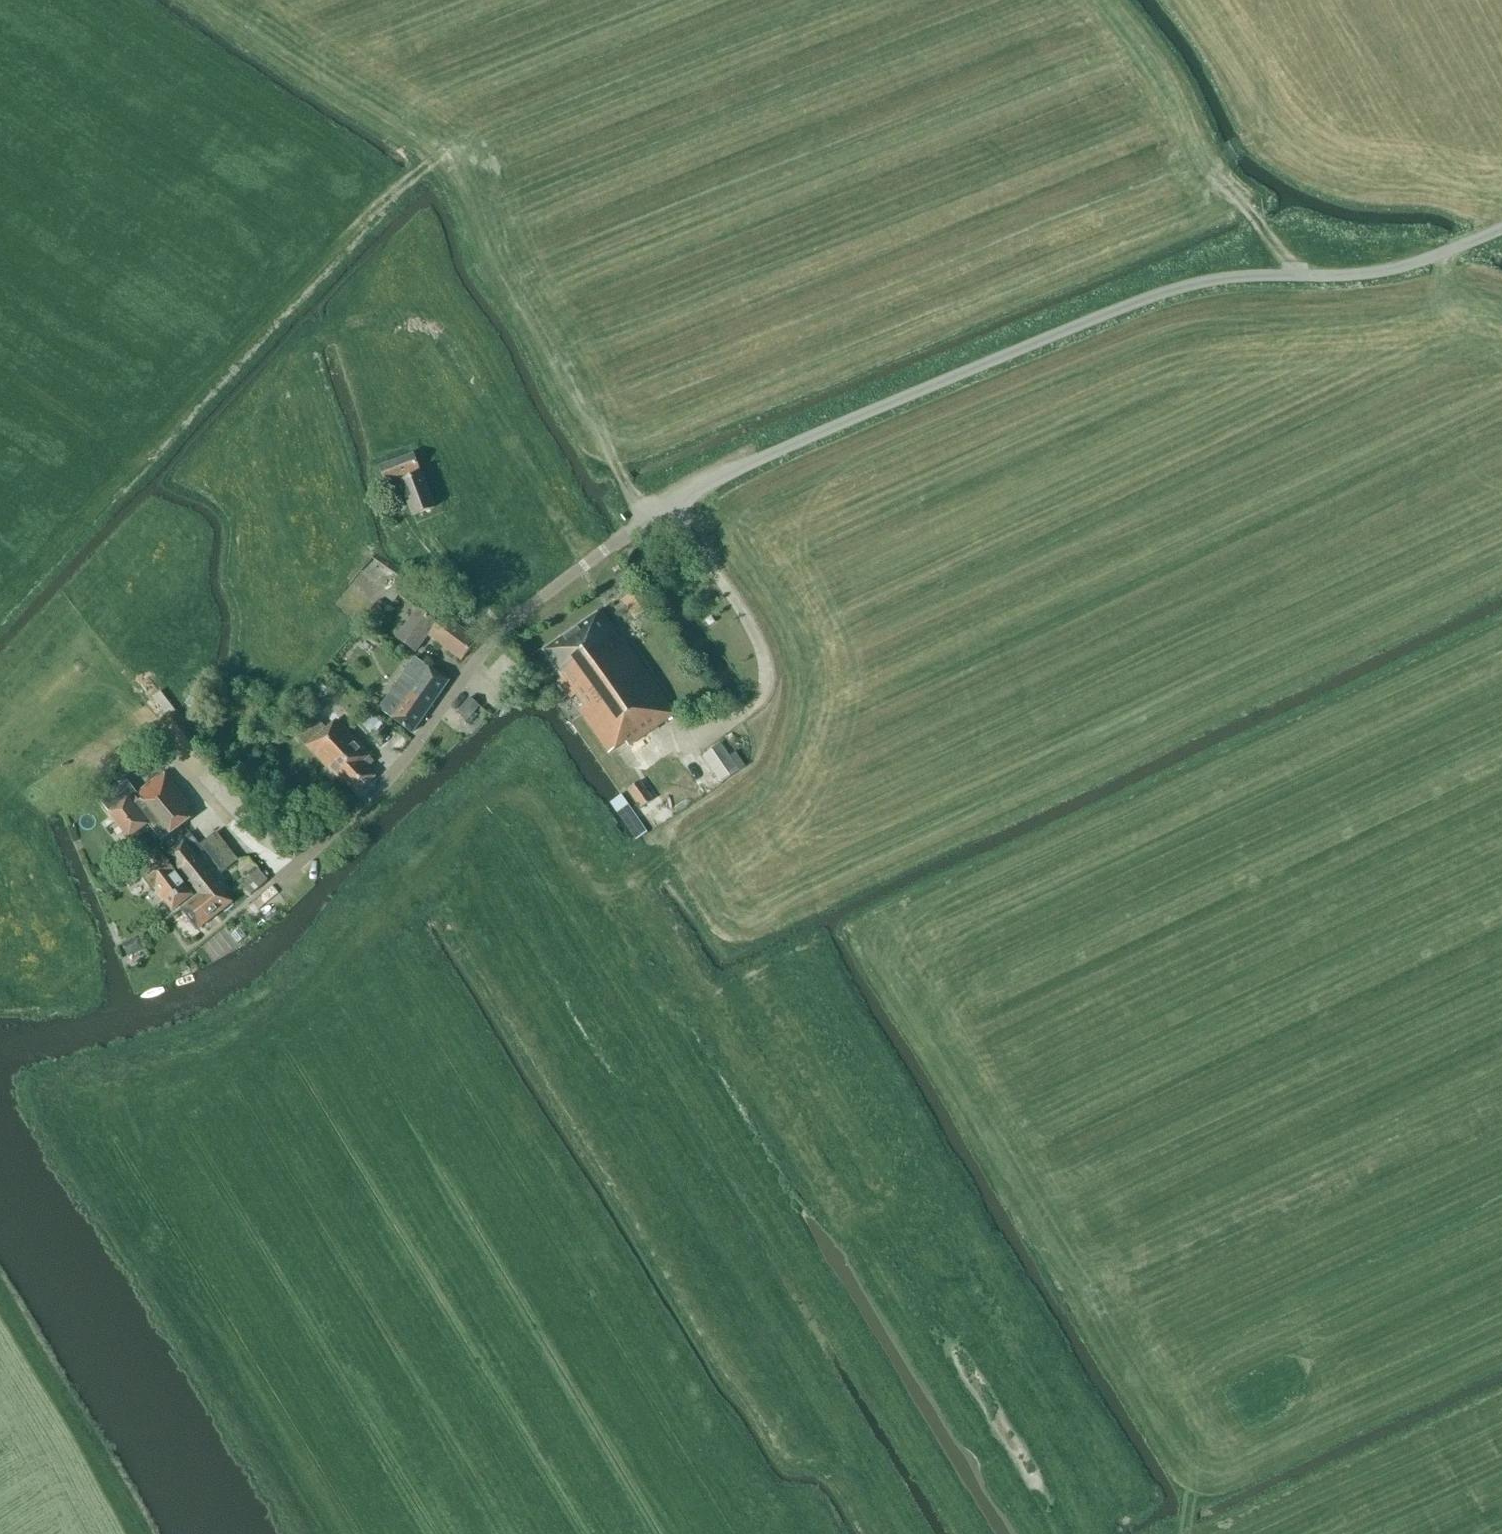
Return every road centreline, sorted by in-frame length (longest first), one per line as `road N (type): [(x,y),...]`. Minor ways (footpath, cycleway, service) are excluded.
road 1 (unclassified): [(627,534),(761,459),(1172,290),(1252,276),(1399,268),(1501,229)]
road 2 (unclassified): [(627,534),(503,632),(371,799),(273,882)]

